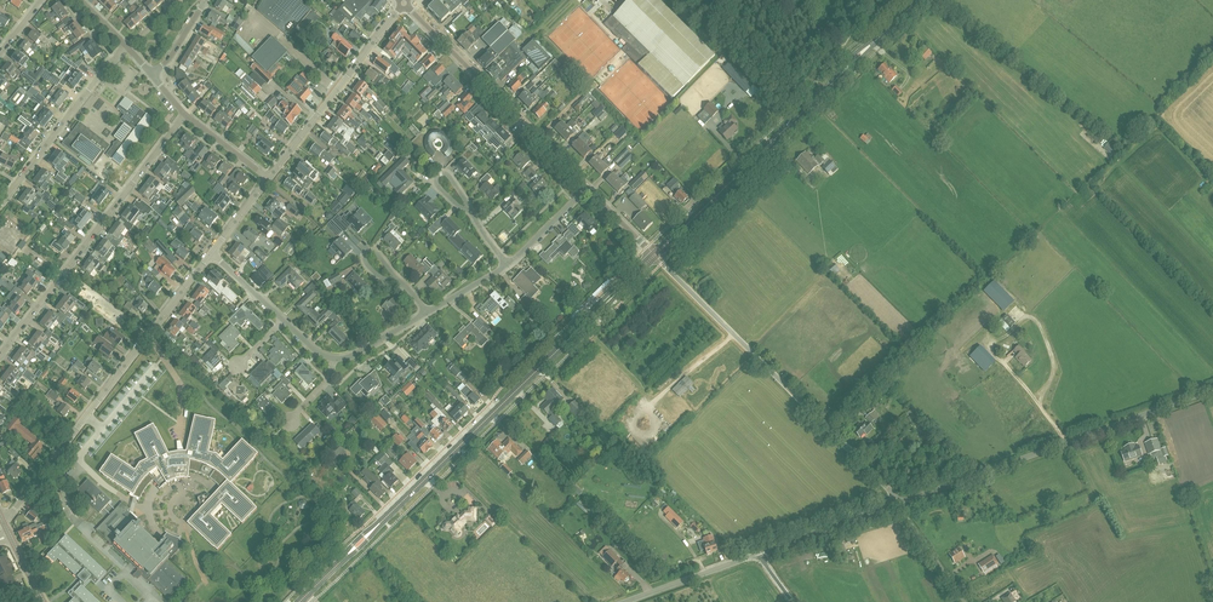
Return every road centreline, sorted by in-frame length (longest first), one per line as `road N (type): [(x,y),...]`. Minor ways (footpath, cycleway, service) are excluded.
road 1 (secondary): [(299,601),(655,256)]
road 2 (unclassified): [(898,503),(655,256)]
road 3 (residential): [(4,523),(212,254)]
road 4 (unclassified): [(898,503),(1212,390)]
road 5 (residential): [(0,355),(185,114)]
road 6 (tertiary): [(588,188),(404,2)]
road 7 (secondary): [(655,256),(835,80)]
road 8 (residential): [(268,178),(404,2)]
road 9 (residential): [(0,201),(126,47)]
road 10 (unclassified): [(760,554),(898,503)]
road 11 (unclassified): [(625,601),(760,554)]

